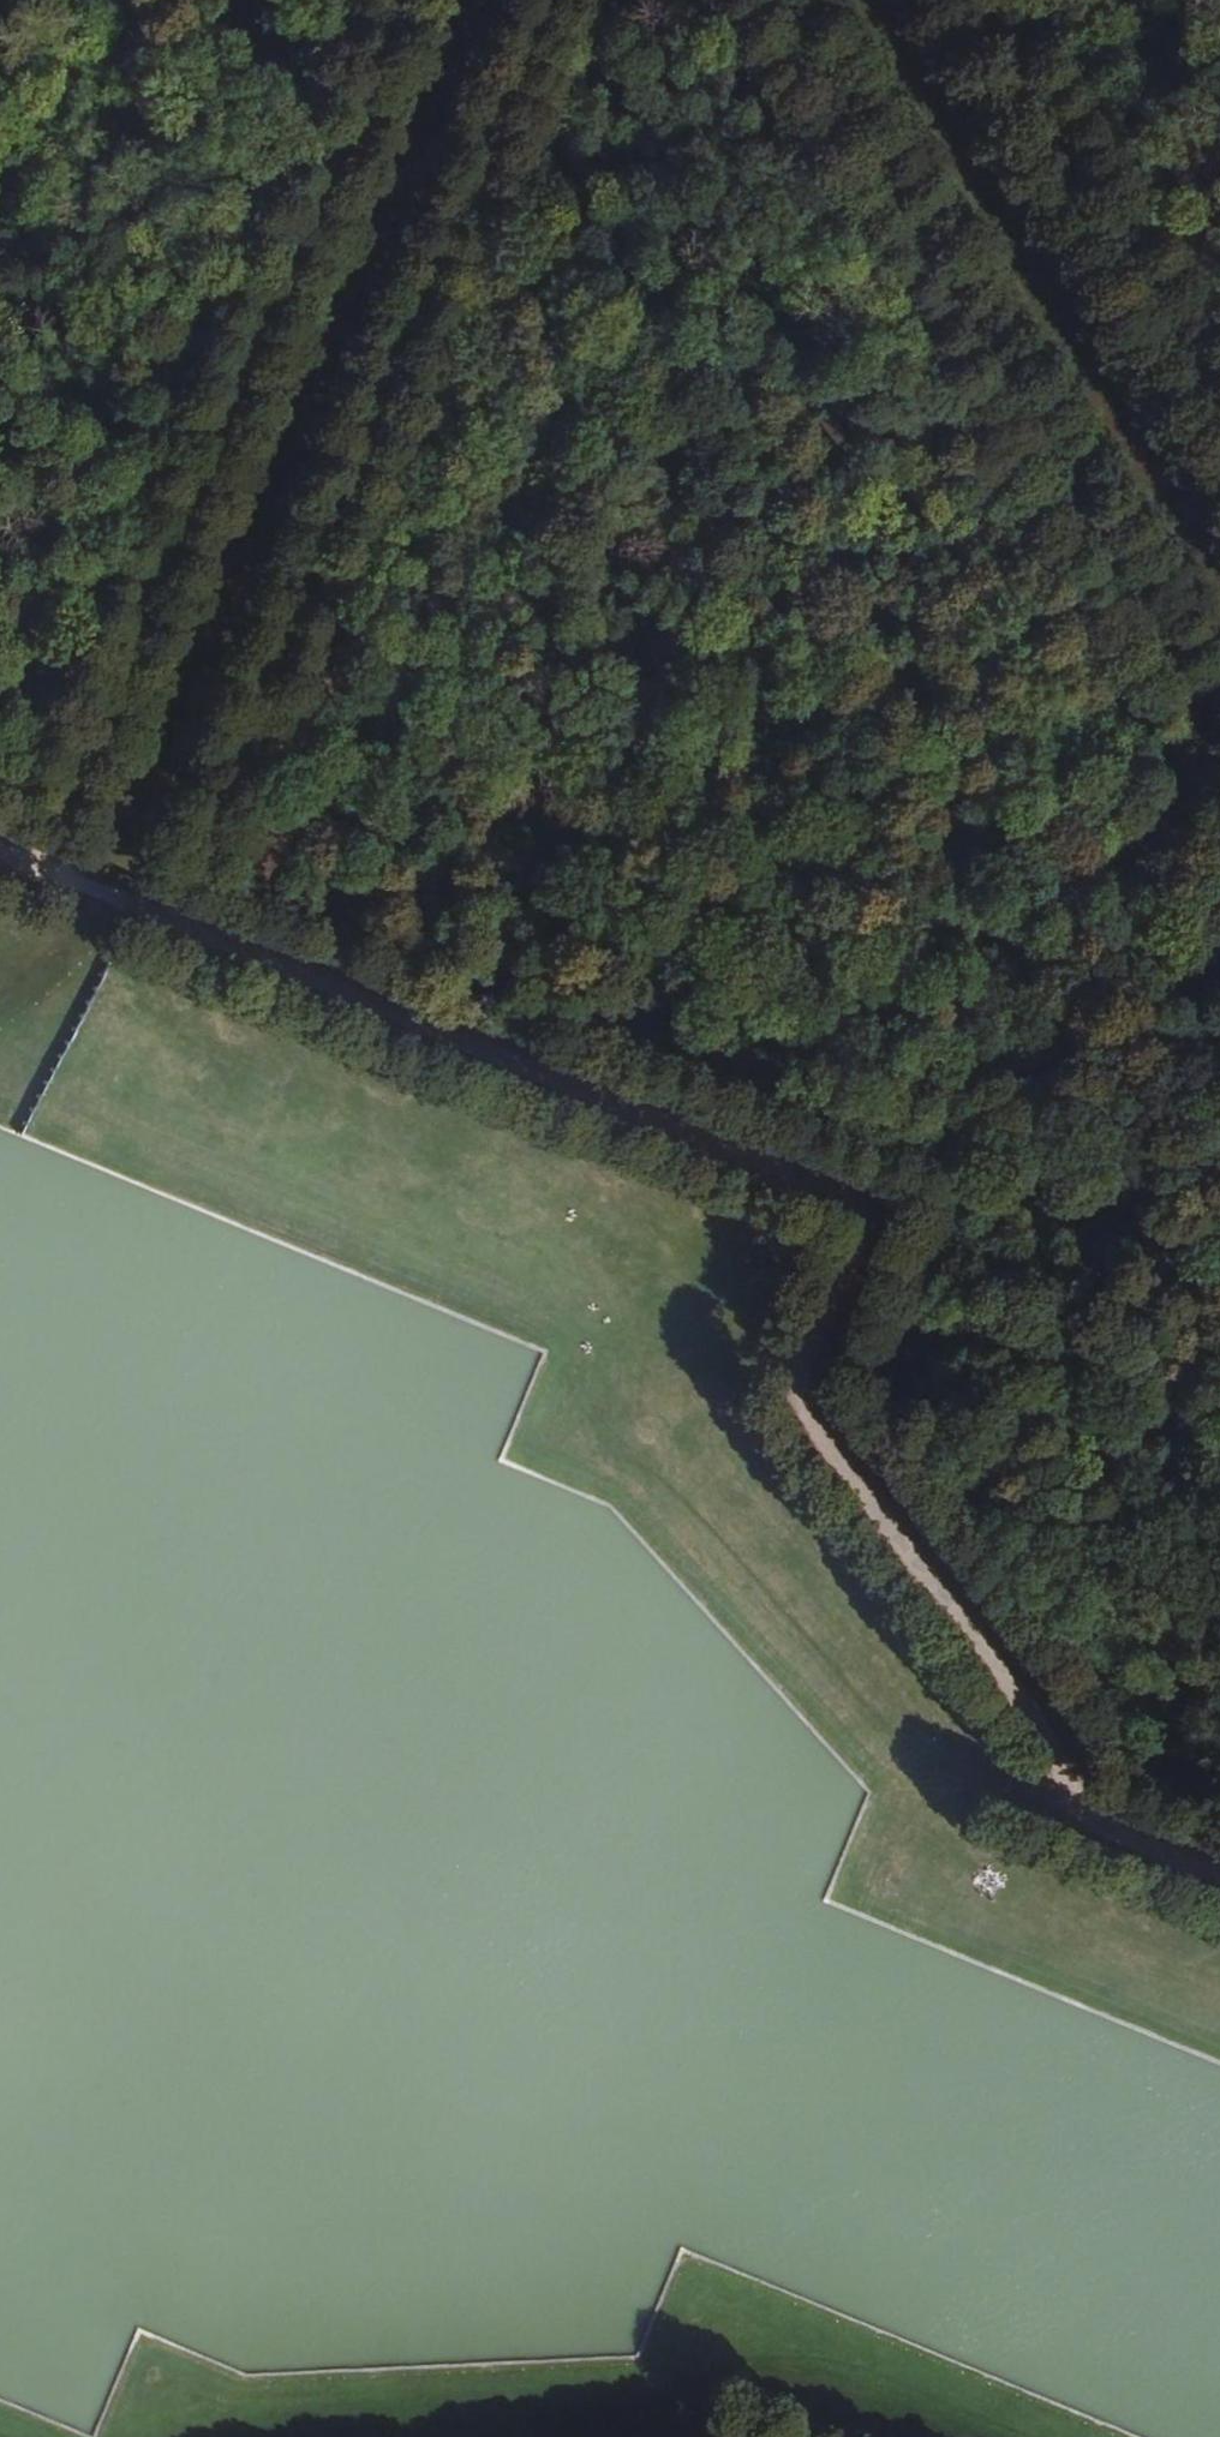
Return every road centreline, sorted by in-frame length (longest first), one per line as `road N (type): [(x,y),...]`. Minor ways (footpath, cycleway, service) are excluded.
road 1 (track): [(1219,1886),(1022,1808),(1045,1740),(774,1388),(849,1202),(0,847)]
road 2 (track): [(82,881),(443,0)]
road 3 (track): [(1219,582),(860,0)]

